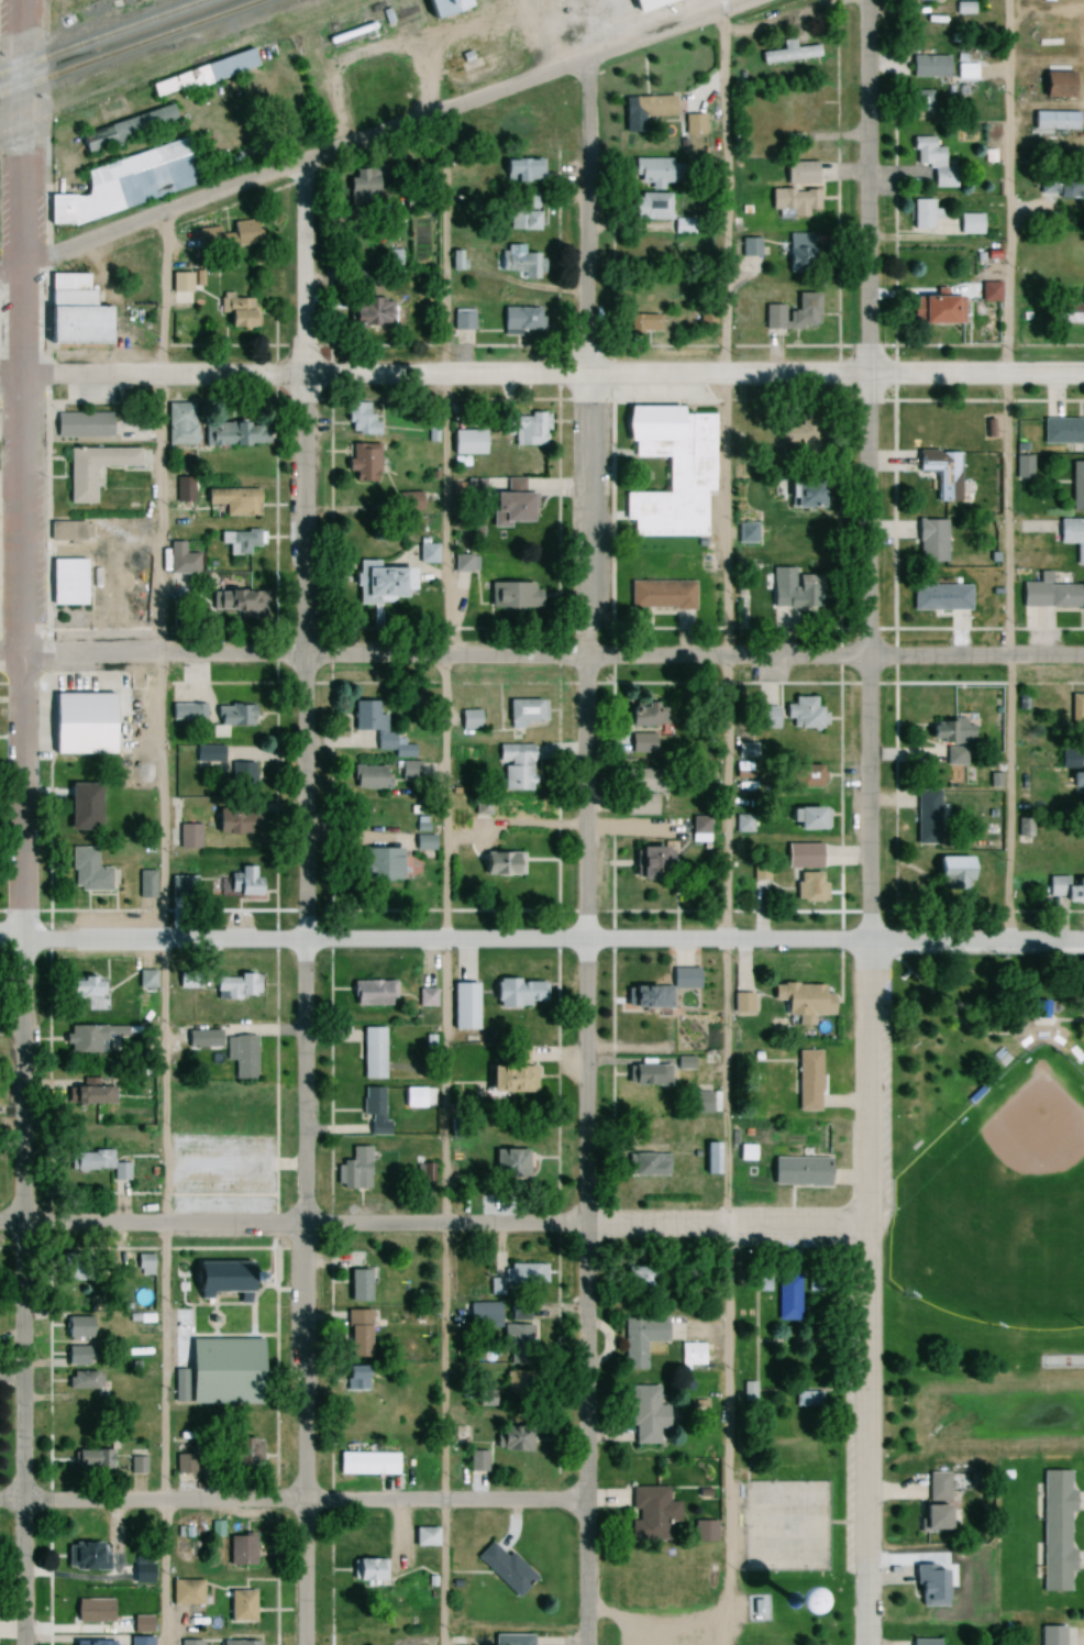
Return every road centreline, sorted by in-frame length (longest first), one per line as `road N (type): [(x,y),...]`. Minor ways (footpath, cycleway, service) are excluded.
road 1 (residential): [(23,1644),(21,0)]
road 2 (residential): [(585,1644),(585,57)]
road 3 (residential): [(303,1644),(307,162)]
road 4 (residential): [(868,1644),(871,941)]
road 5 (residential): [(0,273),(585,57)]
road 6 (residential): [(0,1225),(586,1224)]
road 7 (residential): [(0,379),(585,375)]
road 8 (residential): [(585,1501),(0,1502)]
road 9 (residential): [(584,655),(0,656)]
road 10 (residential): [(584,940),(0,941)]
road 11 (residential): [(871,941),(866,376)]
road 12 (residential): [(1083,943),(584,940)]
road 13 (residential): [(1083,655),(584,655)]
road 14 (residential): [(585,375),(1083,375)]
road 15 (residential): [(866,376),(865,0)]
road 16 (residential): [(865,1227),(586,1224)]
road 17 (residential): [(585,57),(750,0)]

